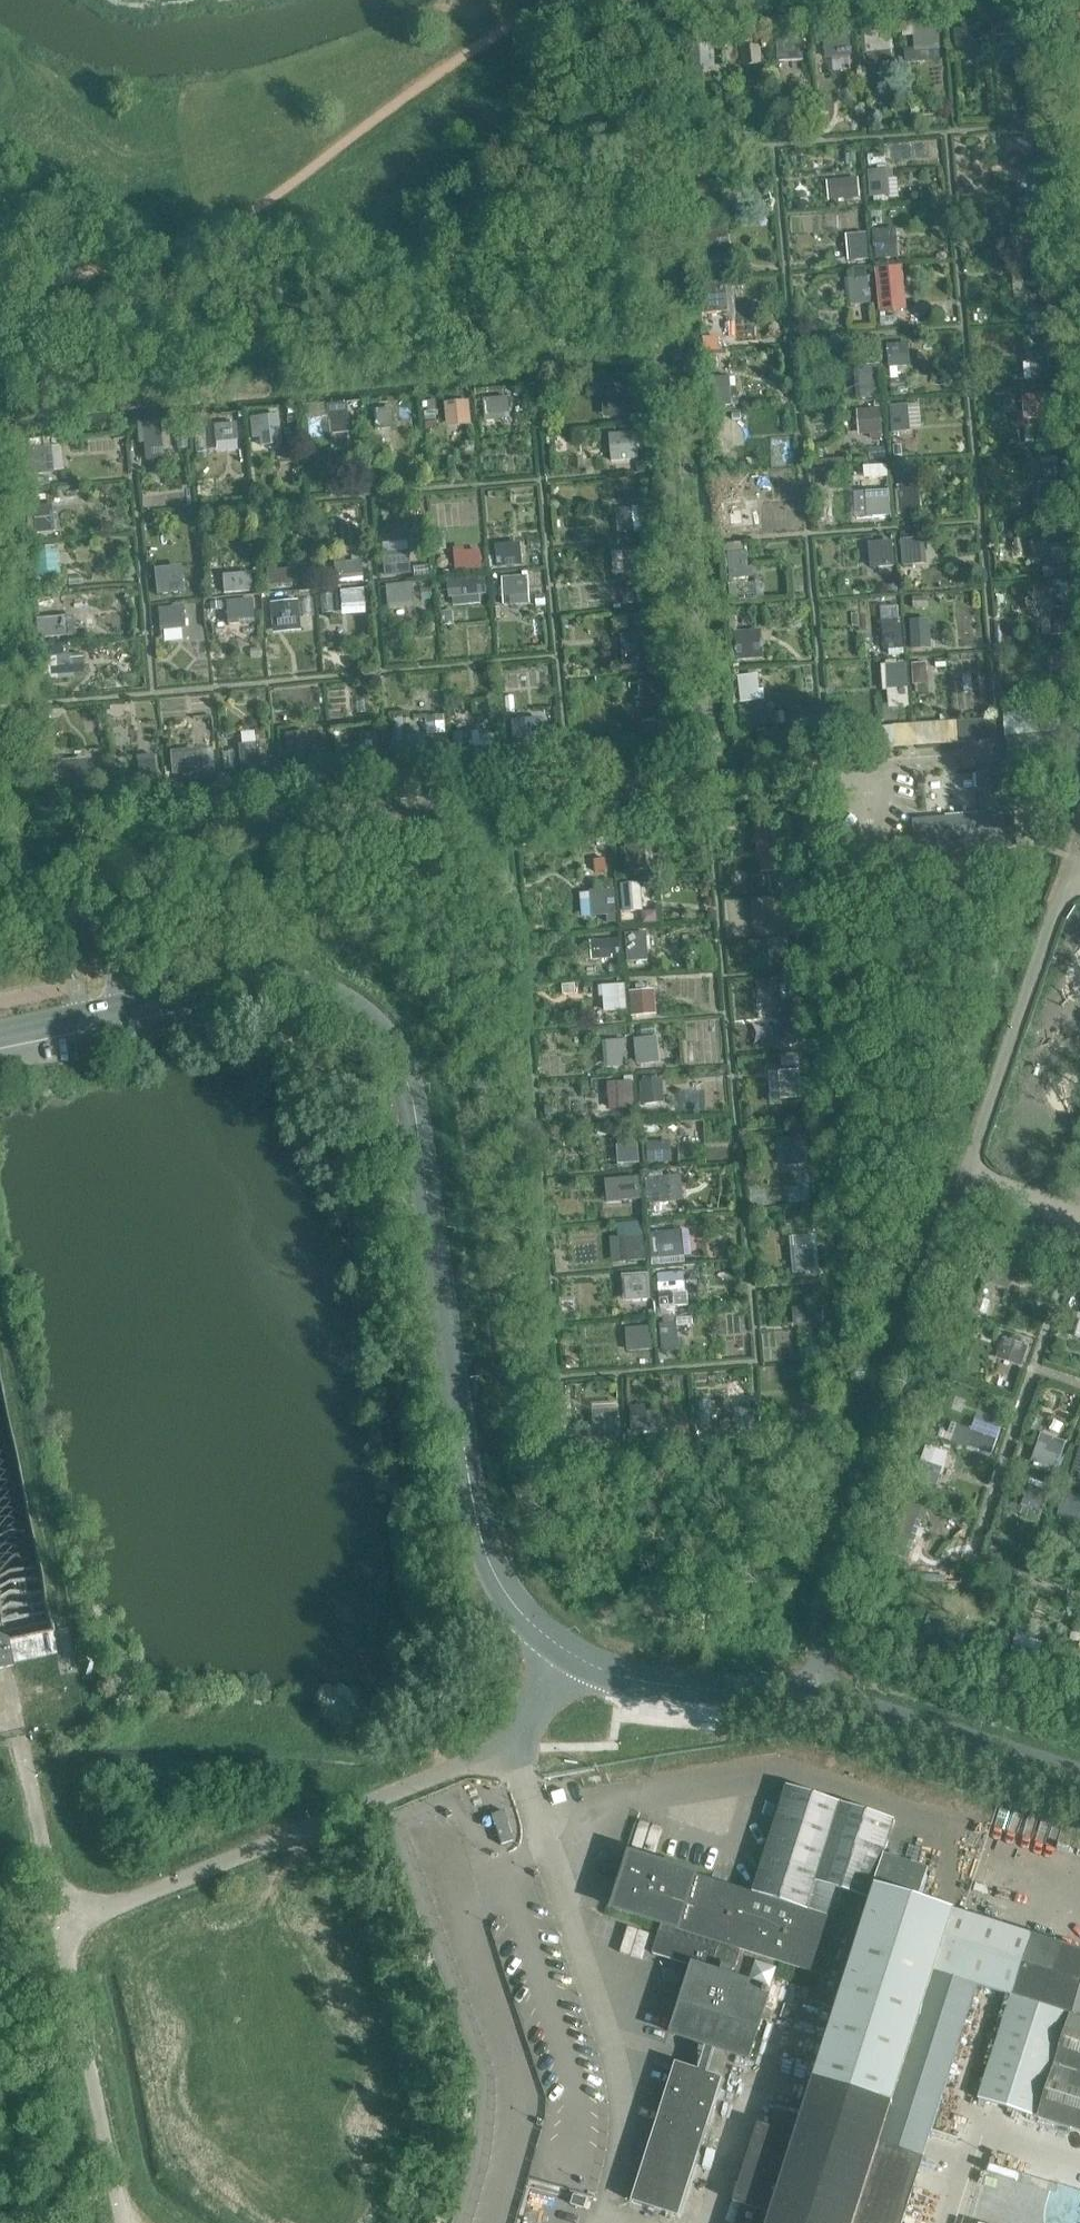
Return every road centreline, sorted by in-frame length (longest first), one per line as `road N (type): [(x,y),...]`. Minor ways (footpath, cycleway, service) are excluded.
road 1 (tertiary): [(578,1660),(514,1606),(484,1550),(412,1092),(379,1034),(332,997),(269,980),(0,1032)]
road 2 (motorway): [(153,2222),(0,1498)]
road 3 (track): [(0,280),(79,272),(227,222),(545,0)]
road 4 (unclassified): [(603,2222),(626,2123),(616,2040),(515,1746),(578,1660)]
road 5 (tertiary): [(1079,1779),(812,1699),(636,1680),(578,1660)]
road 6 (motorway): [(0,1800),(89,2222)]

